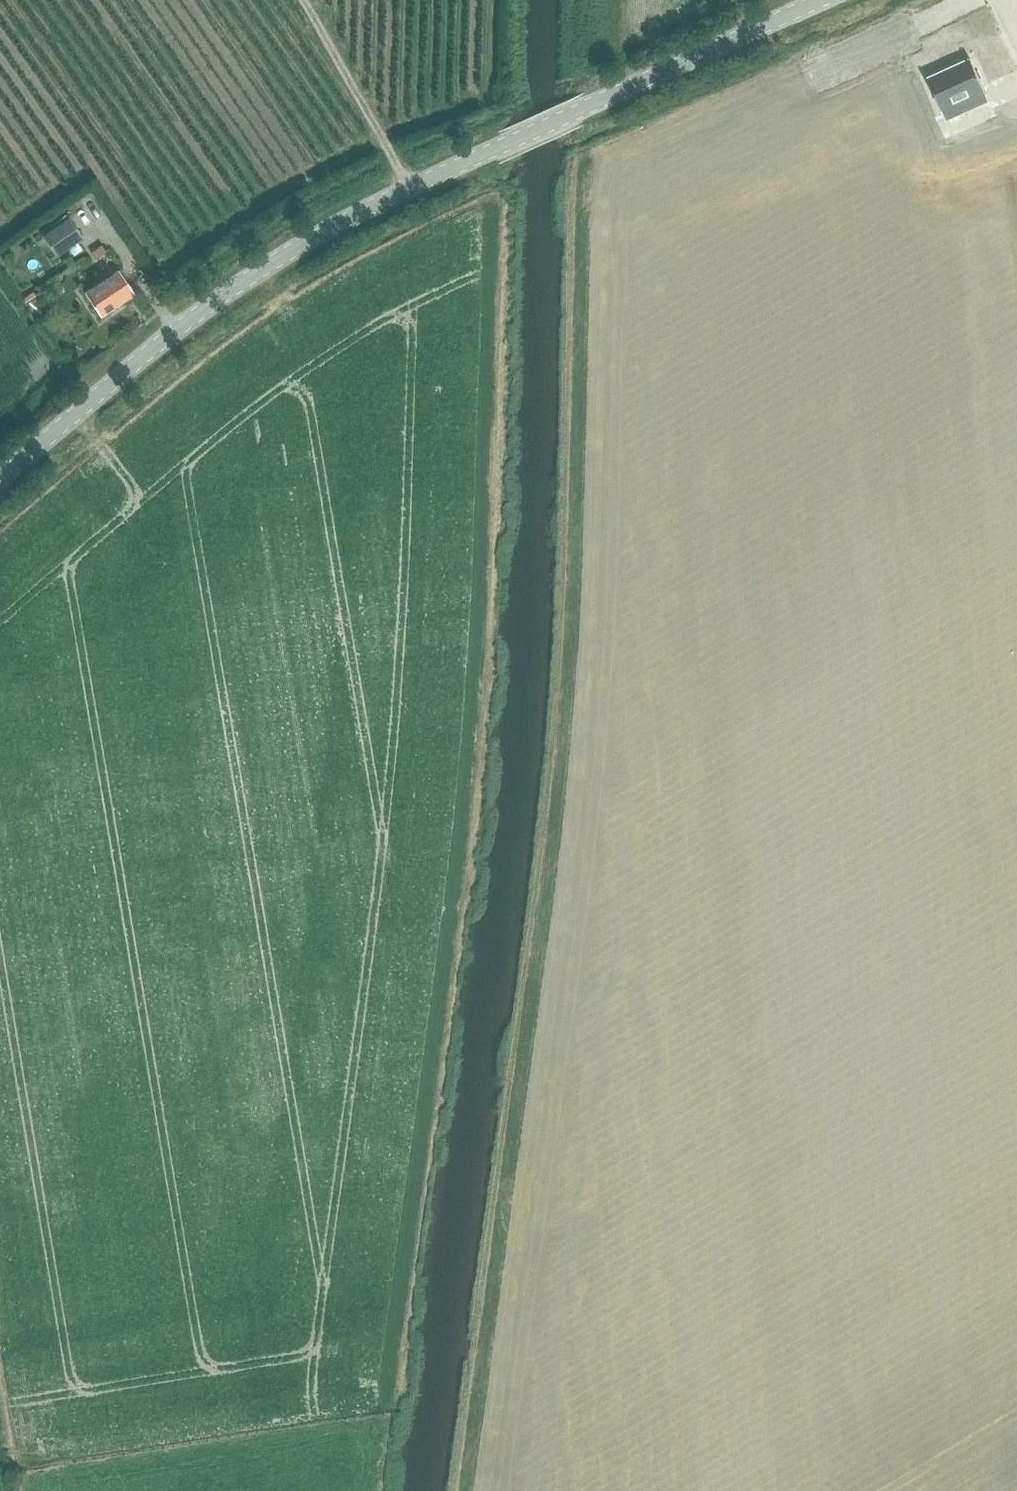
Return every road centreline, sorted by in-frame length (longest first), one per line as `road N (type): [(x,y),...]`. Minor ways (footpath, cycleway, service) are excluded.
road 1 (tertiary): [(0,485),(299,246),(409,183),(820,0)]

